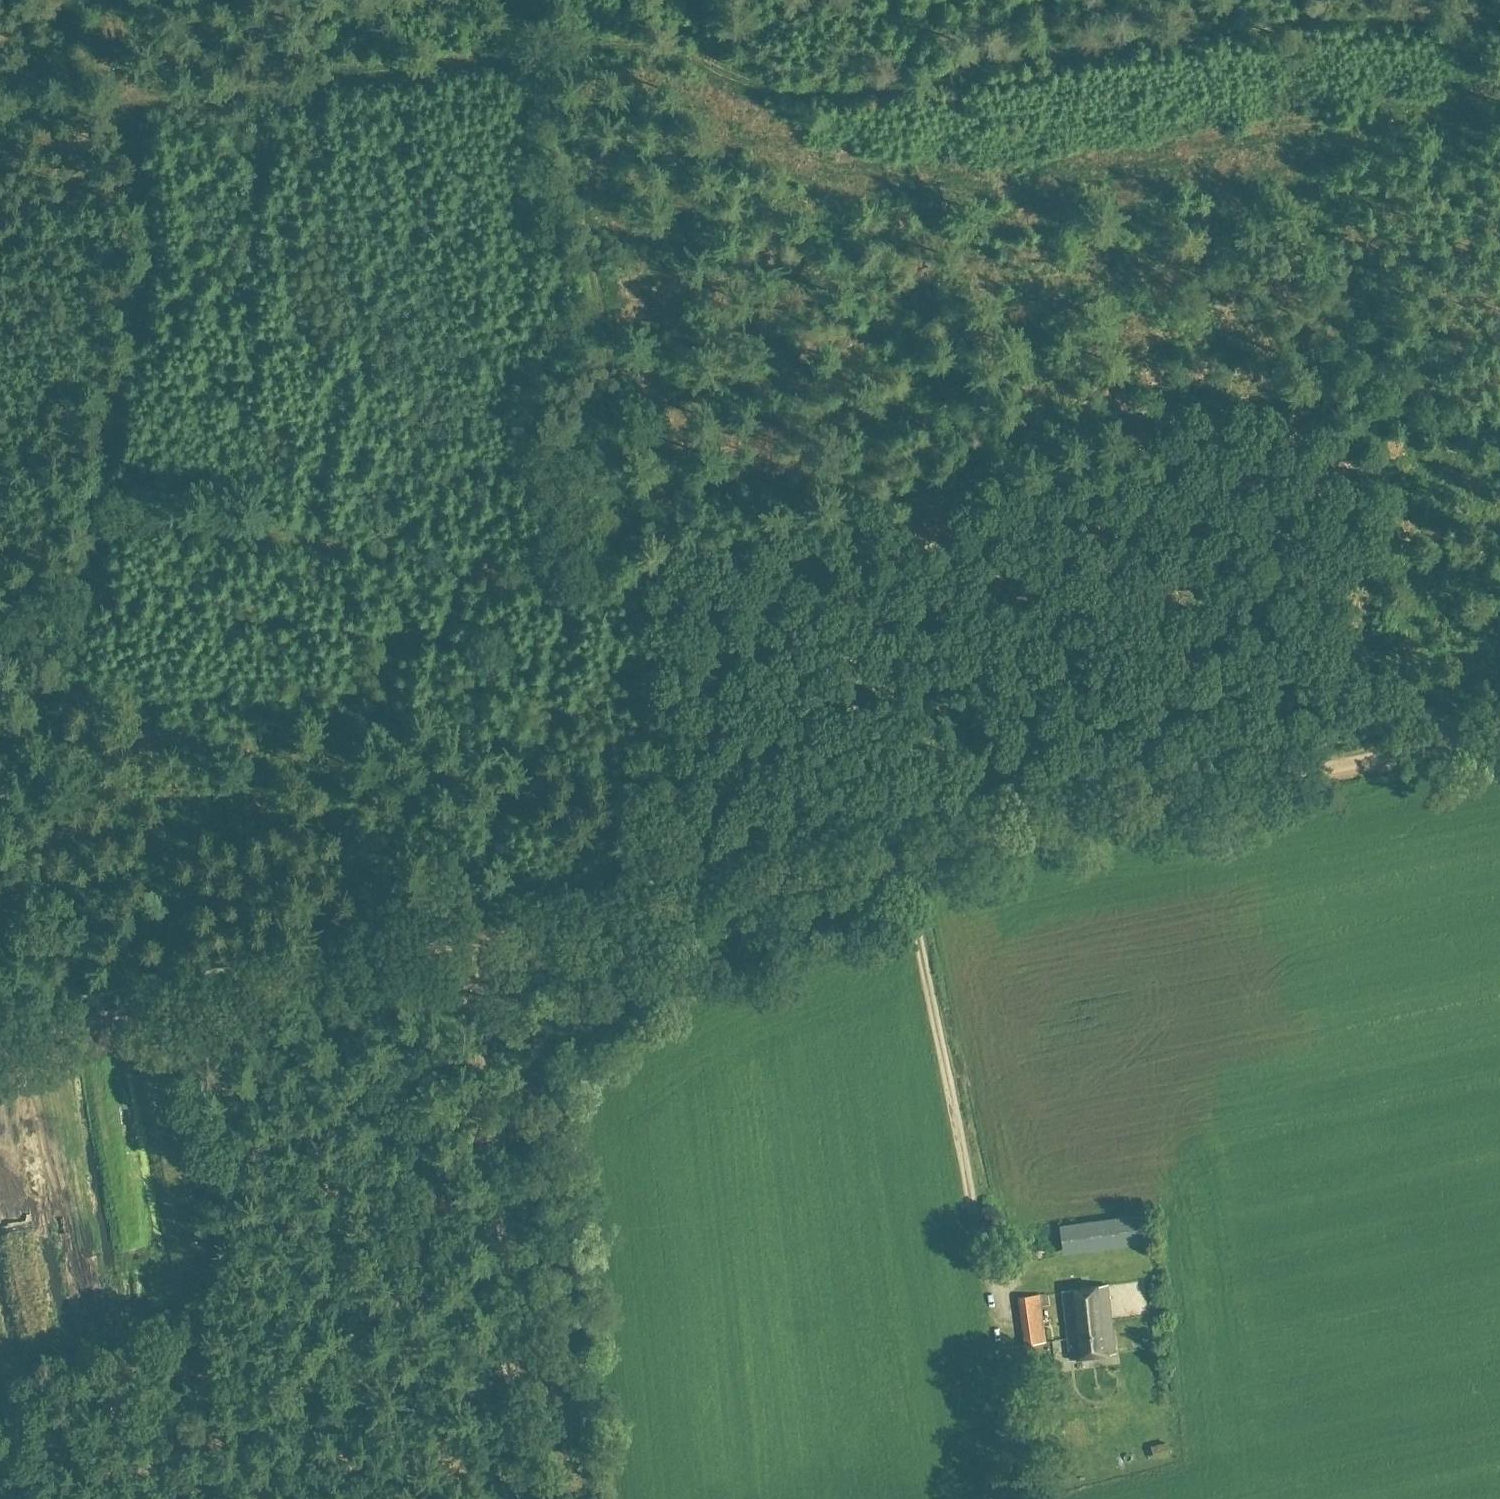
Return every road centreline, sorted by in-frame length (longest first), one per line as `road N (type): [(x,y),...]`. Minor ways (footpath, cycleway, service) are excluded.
road 1 (track): [(1205,35),(1068,48),(831,90),(643,48),(595,50),(120,109),(0,133)]
road 2 (track): [(64,1030),(55,905),(59,789),(137,267),(120,109)]
road 3 (track): [(699,900),(542,57)]
road 4 (track): [(699,900),(1499,733)]
road 5 (track): [(530,1498),(472,947)]
road 6 (track): [(908,855),(1004,1341)]
road 7 (track): [(0,1043),(472,947)]
road 8 (track): [(472,947),(699,900)]

